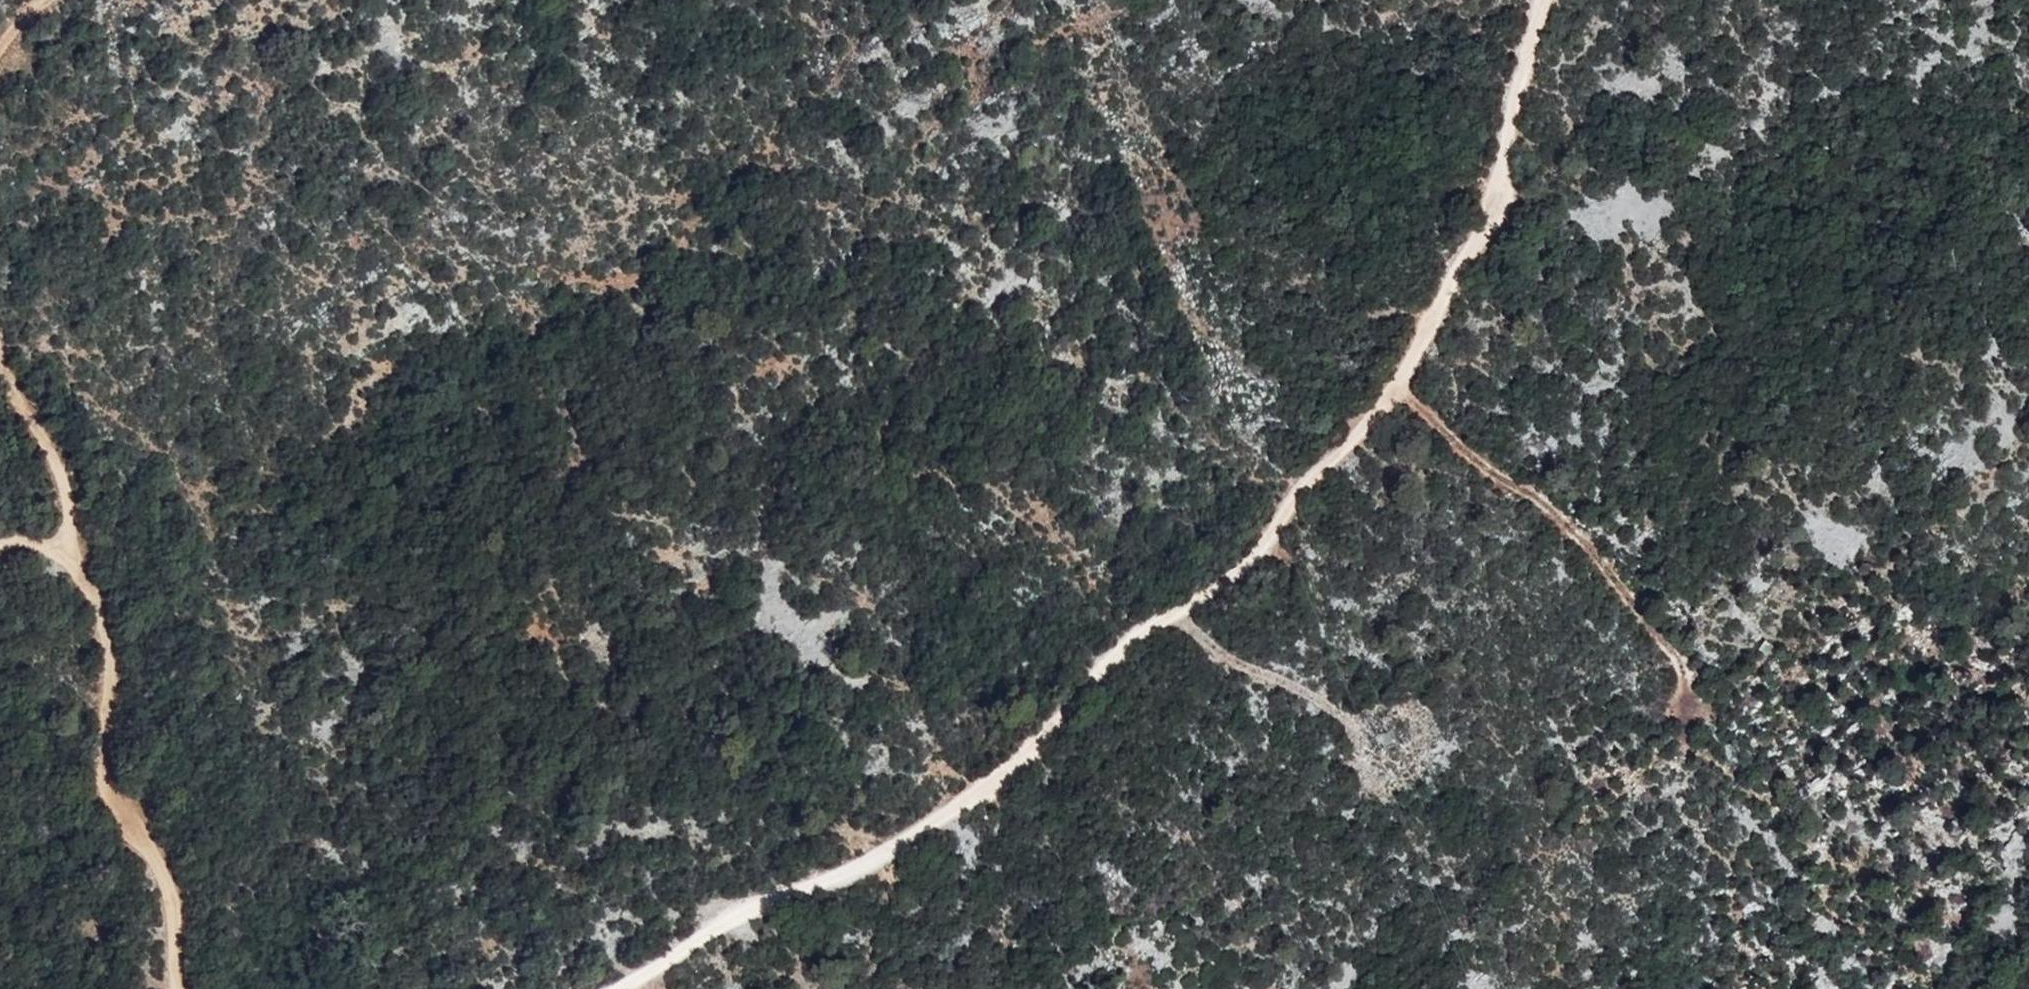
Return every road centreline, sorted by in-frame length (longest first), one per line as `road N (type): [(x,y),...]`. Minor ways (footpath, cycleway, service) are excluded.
road 1 (track): [(626,988),(886,858),(1036,741),(1122,645),(1263,550),(1394,377),(1477,207),(1528,0)]
road 2 (track): [(0,356),(43,439),(57,541),(101,632),(110,786),(164,885),(174,988)]

